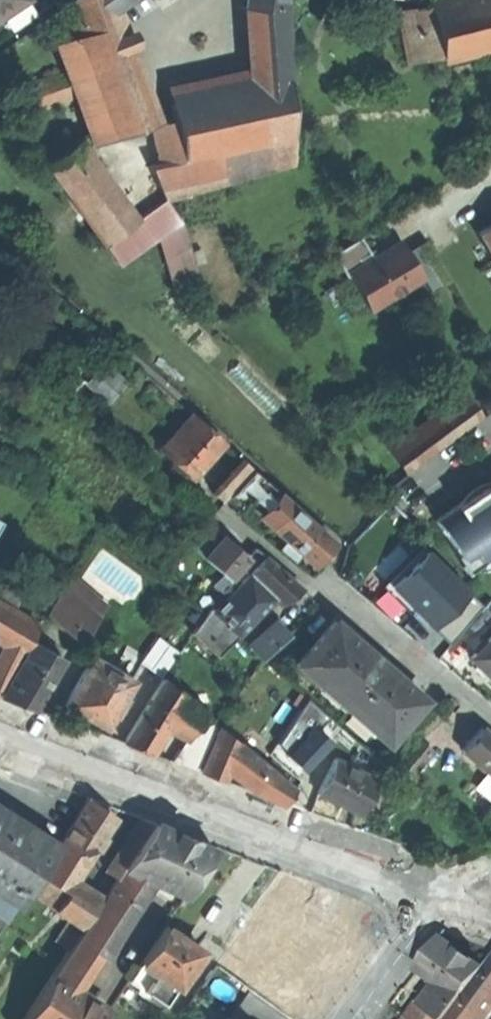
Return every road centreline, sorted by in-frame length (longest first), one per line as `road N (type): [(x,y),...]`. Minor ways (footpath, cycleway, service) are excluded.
road 1 (secondary): [(0,730),(452,900)]
road 2 (residential): [(490,716),(323,575)]
road 3 (secondary): [(355,1018),(427,921),(452,900)]

